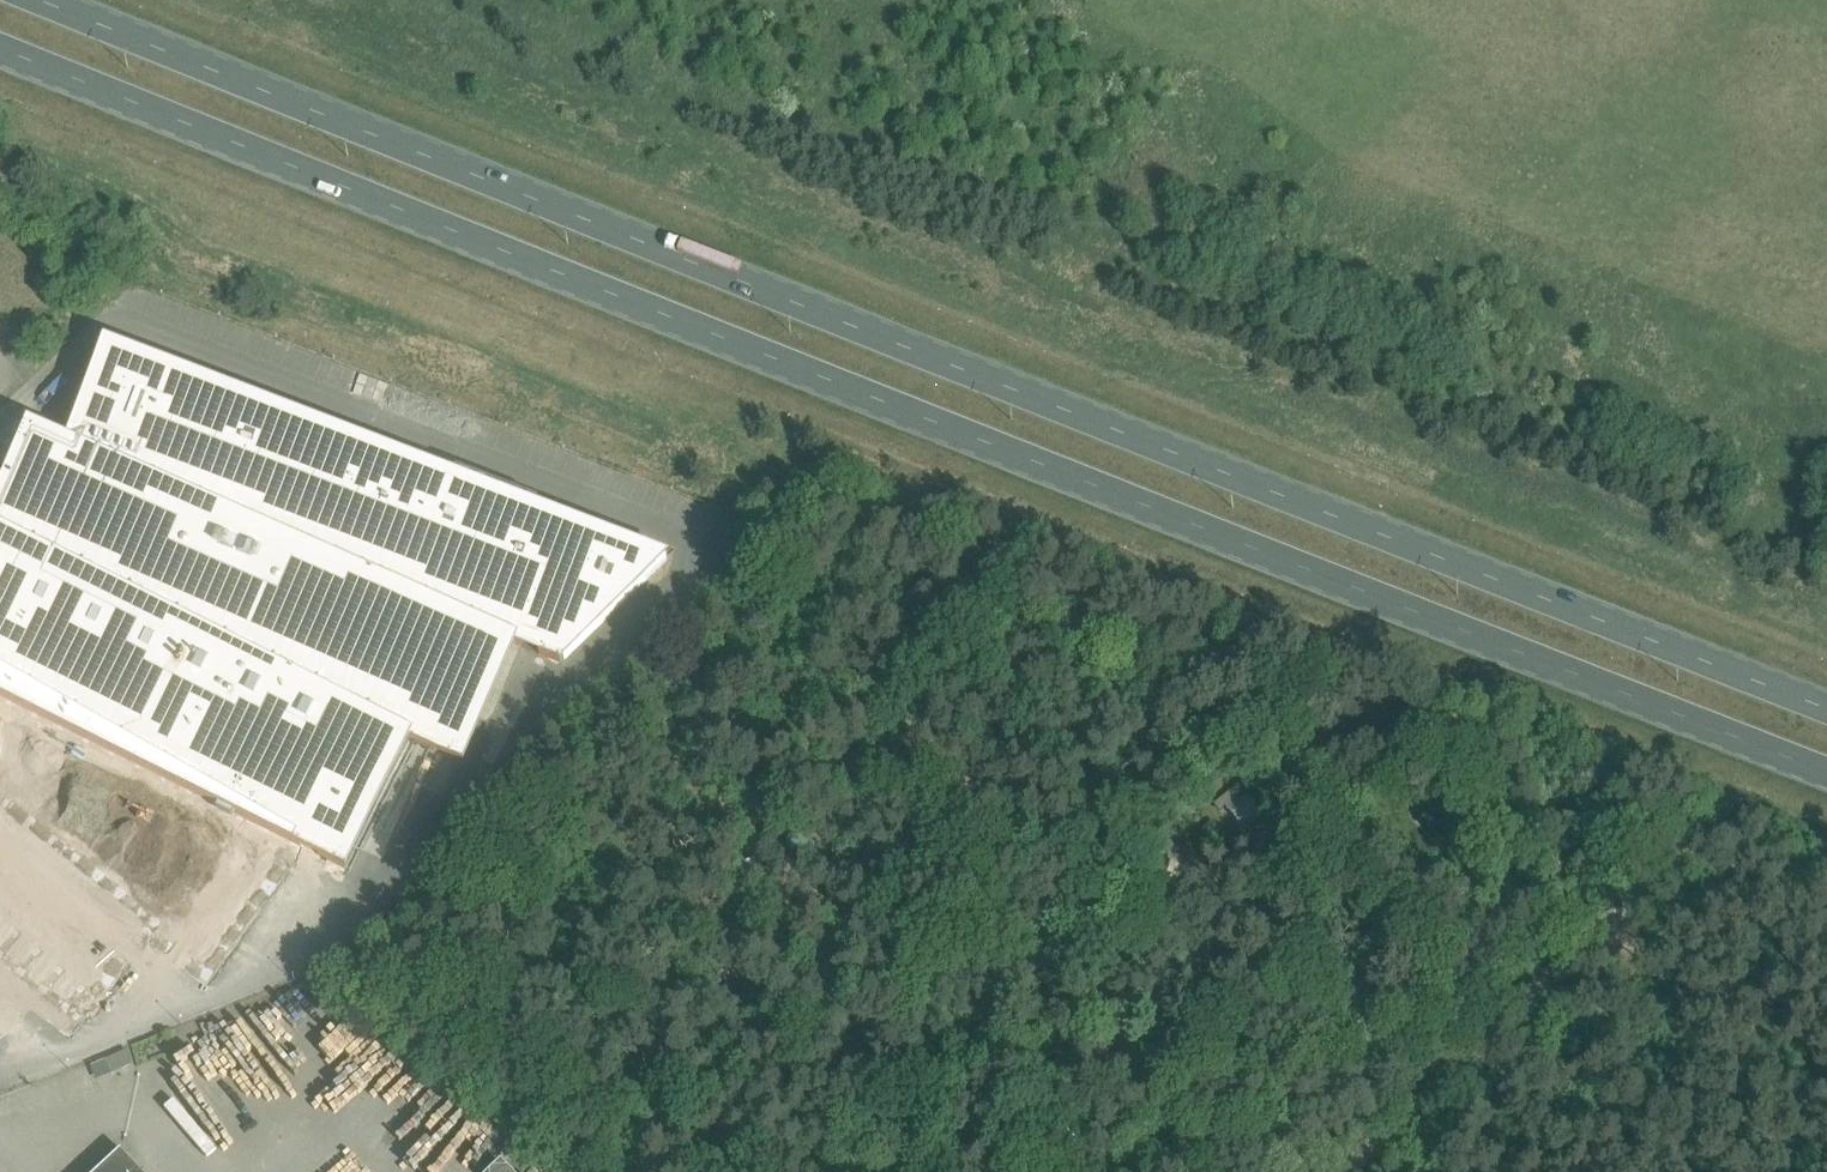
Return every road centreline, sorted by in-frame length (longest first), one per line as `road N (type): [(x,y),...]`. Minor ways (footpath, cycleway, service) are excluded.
road 1 (primary): [(0,43),(1826,769)]
road 2 (primary): [(1826,702),(54,0)]
road 3 (track): [(1345,1171),(1742,801)]

